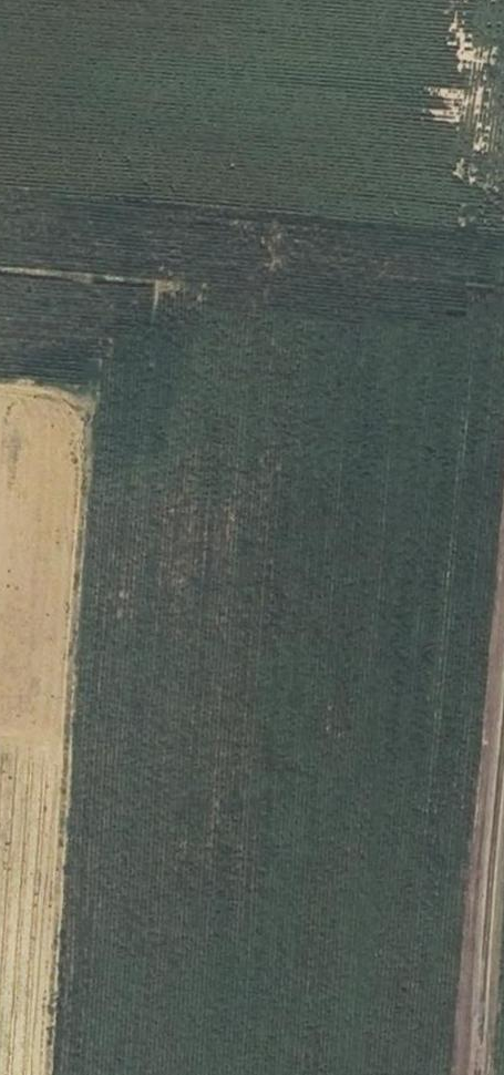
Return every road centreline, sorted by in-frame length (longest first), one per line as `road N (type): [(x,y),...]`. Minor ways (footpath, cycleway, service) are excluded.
road 1 (track): [(47,1074),(92,407)]
road 2 (track): [(475,1074),(503,721)]

